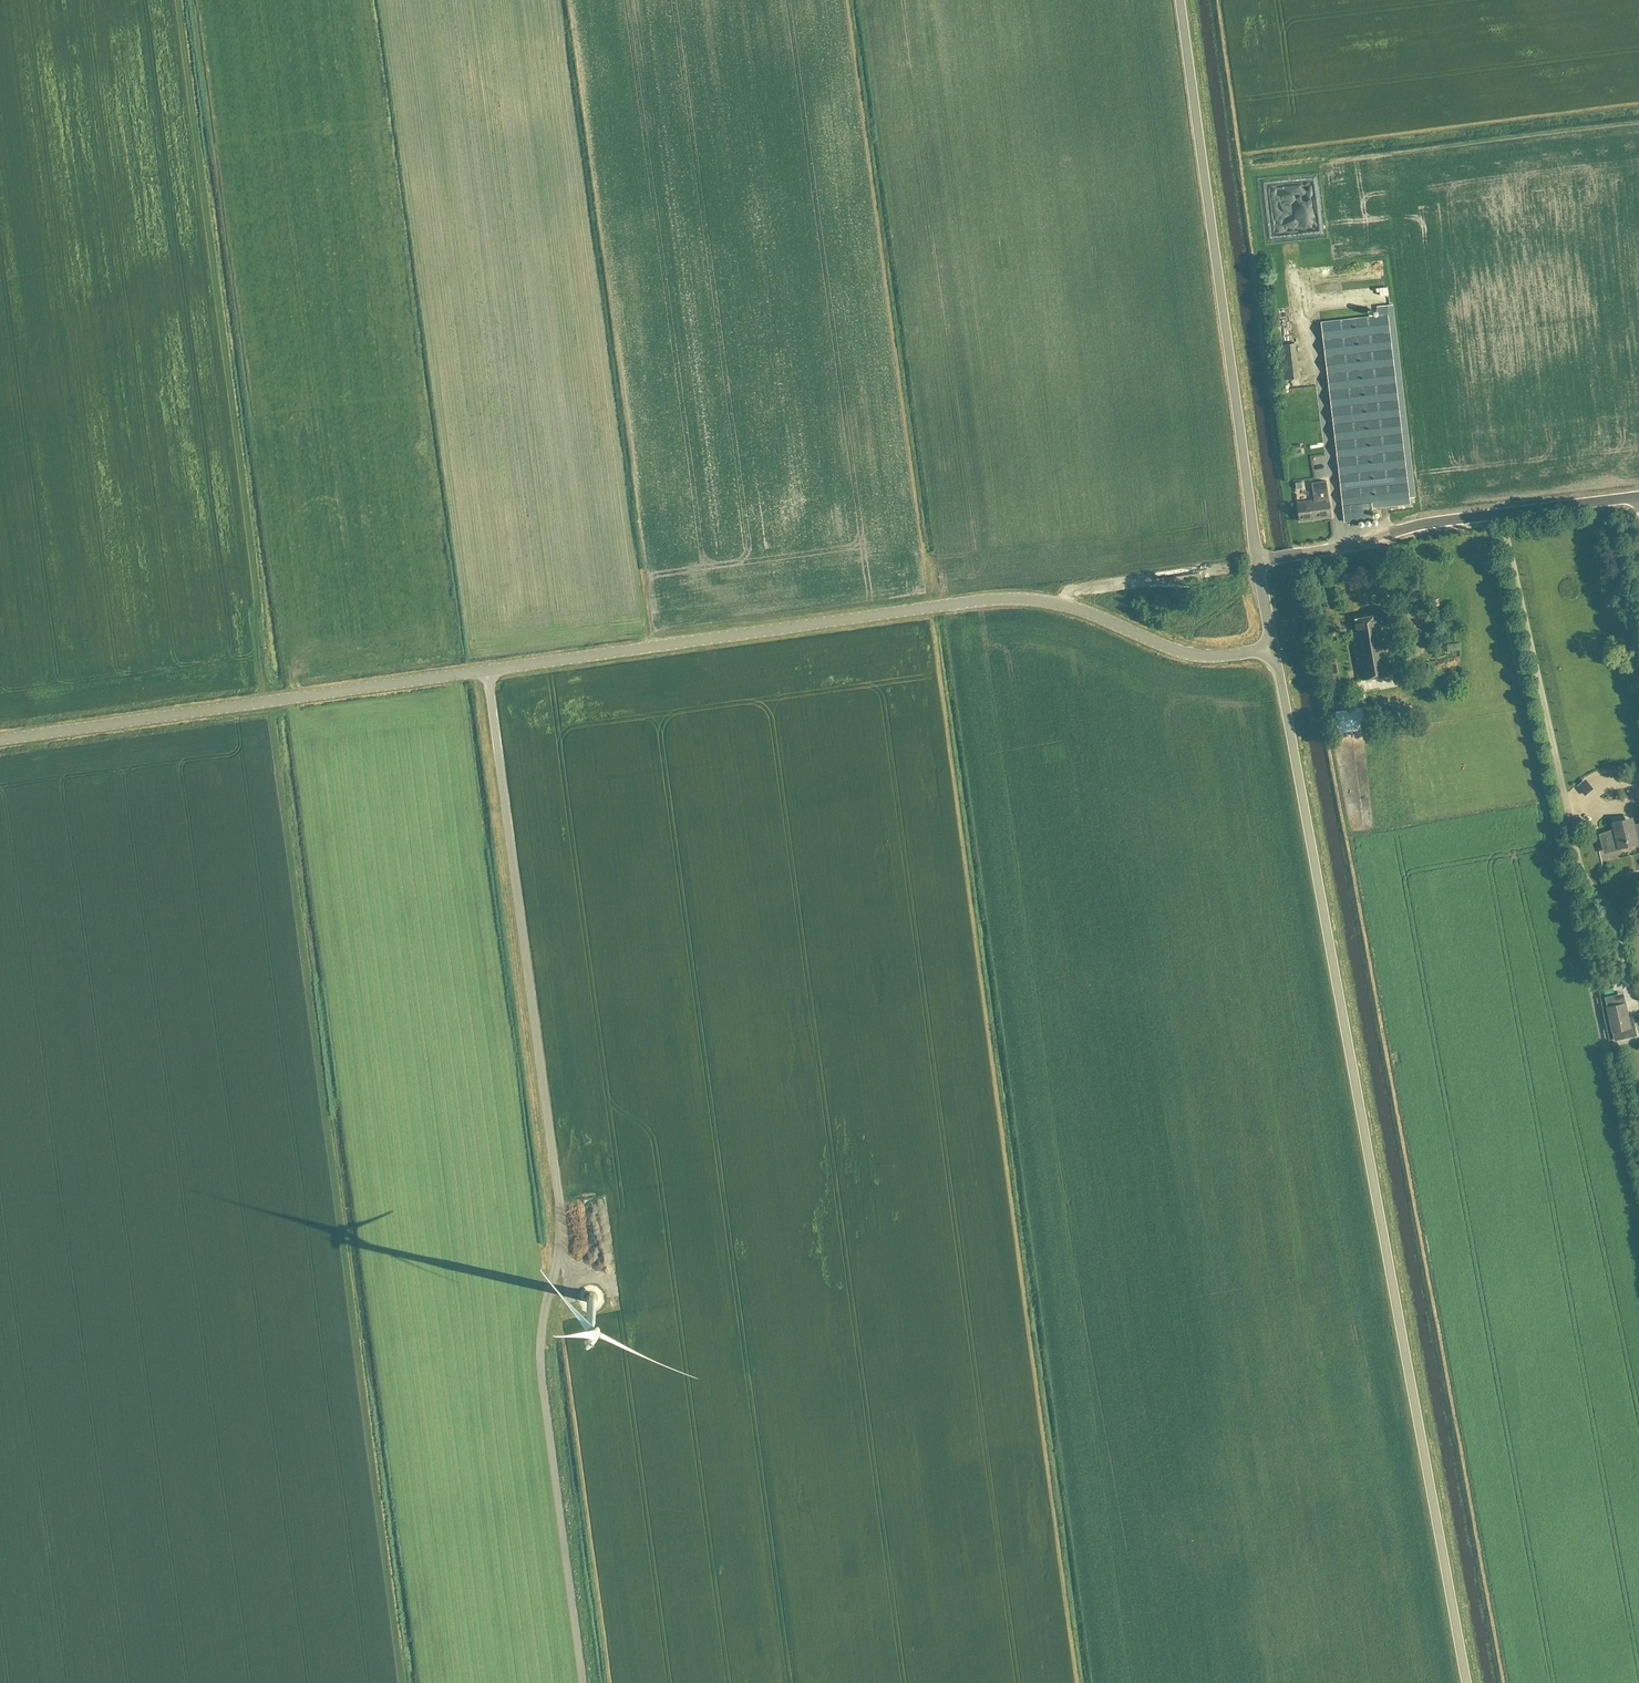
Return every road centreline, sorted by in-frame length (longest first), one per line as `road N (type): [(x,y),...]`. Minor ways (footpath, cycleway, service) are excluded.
road 1 (unclassified): [(0,738),(990,600),(1056,604),(1199,657),(1270,650)]
road 2 (unclassified): [(1465,1682),(1270,650)]
road 3 (unclassified): [(1257,561),(1180,0)]
road 4 (unclassified): [(1257,561),(1428,524),(1638,497)]

